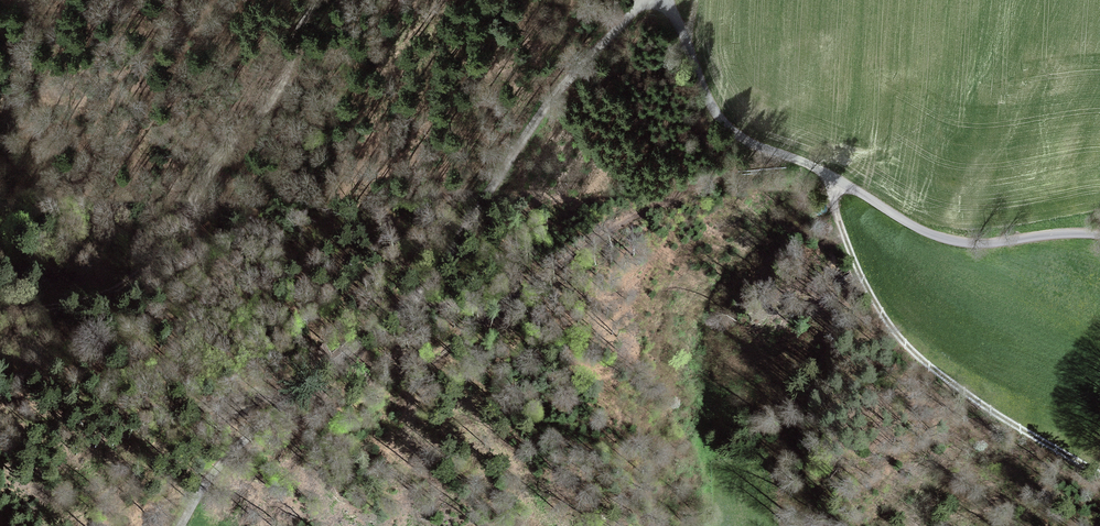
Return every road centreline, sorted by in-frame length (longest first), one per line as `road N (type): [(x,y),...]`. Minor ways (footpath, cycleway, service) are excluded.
road 1 (unclassified): [(652,0),(563,88),(421,294),(251,432),(181,525)]
road 2 (unclassified): [(666,0),(707,95),(725,125),(755,146),(807,162),(950,240),(1099,234)]
road 3 (track): [(0,312),(94,298),(126,283),(254,124),(284,79),(298,21),(316,0)]
road 4 (track): [(827,174),(857,265),(898,335),(1002,418),(1099,474)]
road 5 (track): [(409,306),(495,307),(663,201),(770,151)]

